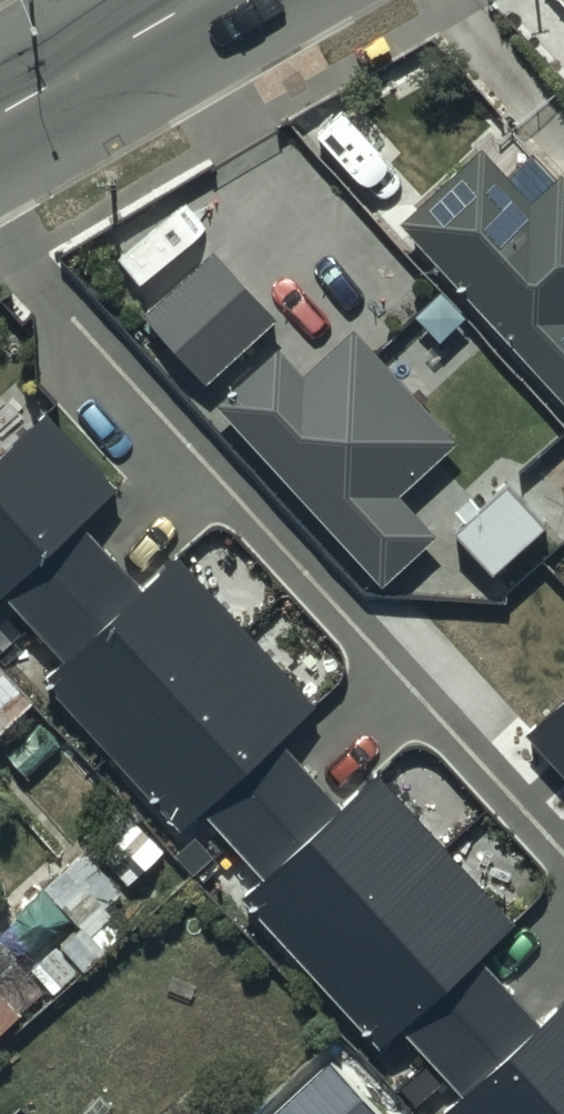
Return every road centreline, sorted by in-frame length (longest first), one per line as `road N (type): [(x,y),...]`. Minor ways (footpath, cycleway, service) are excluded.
road 1 (primary): [(202,0),(0,116)]

